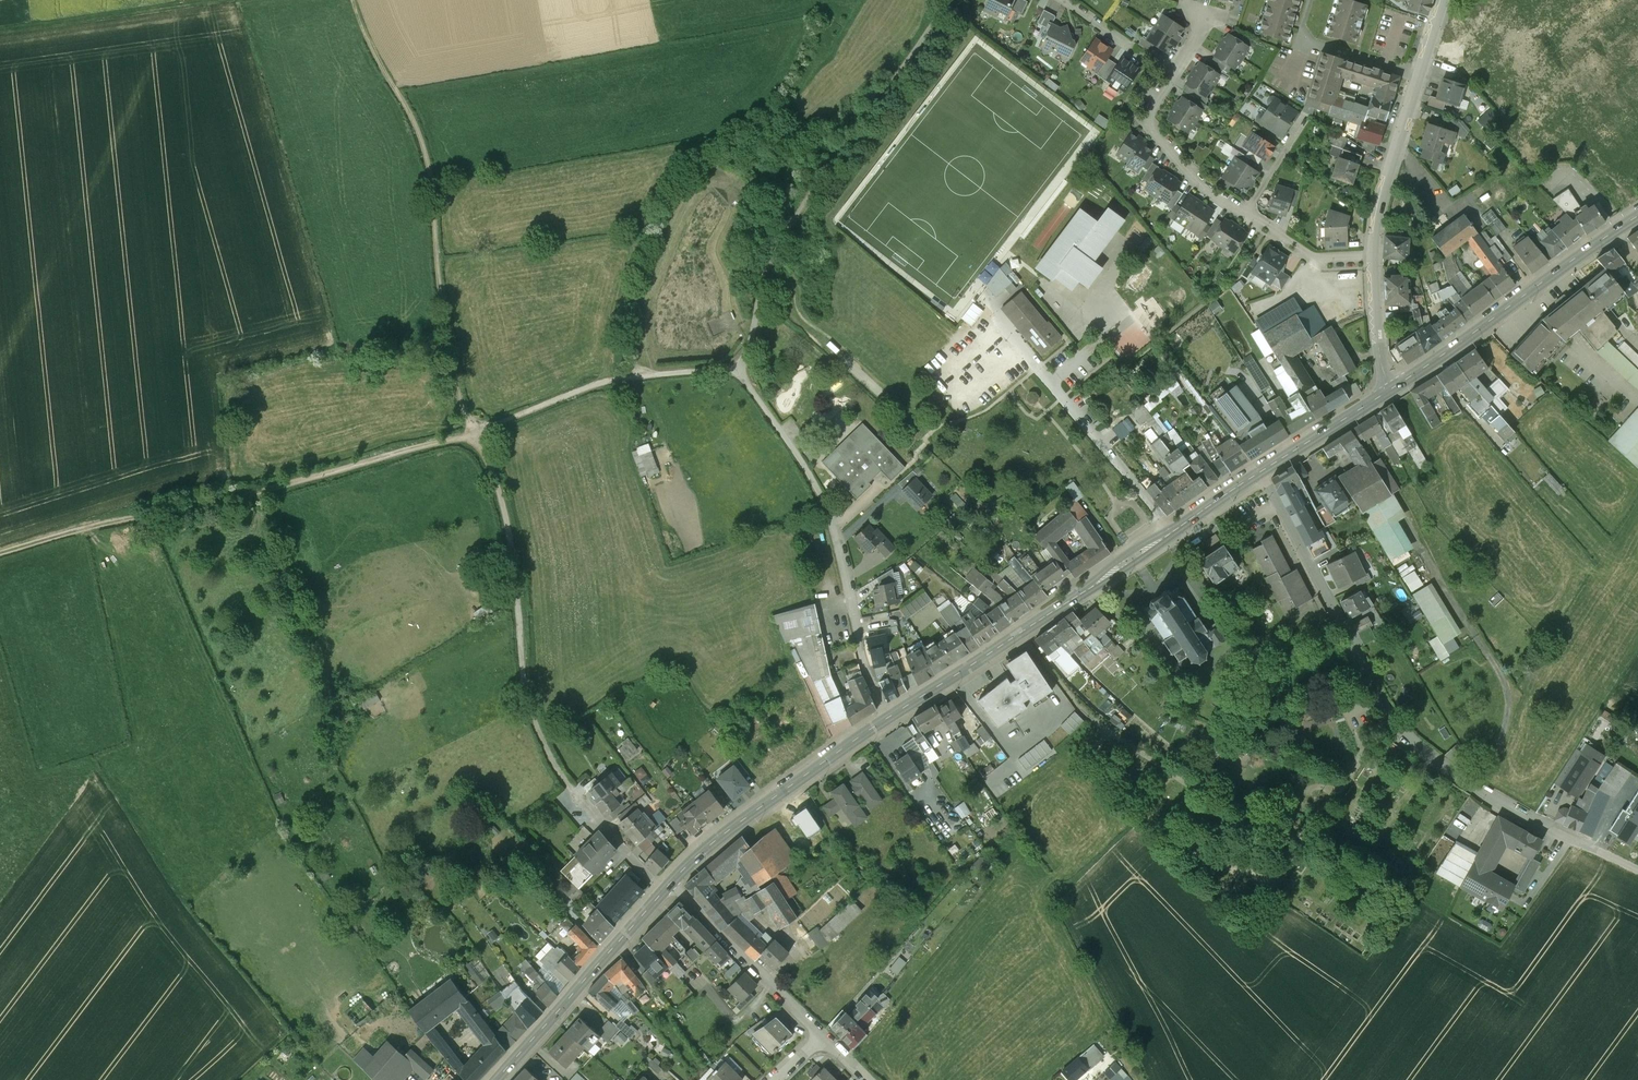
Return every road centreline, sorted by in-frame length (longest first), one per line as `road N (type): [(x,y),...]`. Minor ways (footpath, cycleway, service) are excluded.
road 1 (residential): [(1261,472),(1399,735),(1545,826),(1637,869)]
road 2 (track): [(0,554),(477,434)]
road 3 (track): [(356,0),(364,31),(414,117),(428,166),(448,341),(477,434)]
road 4 (secondary): [(1261,472),(887,719)]
road 5 (residential): [(887,719),(862,662),(828,508),(740,371)]
road 6 (track): [(477,434),(493,464),(514,565),(528,696),(567,782)]
road 7 (track): [(0,35),(291,0)]
road 8 (secondary): [(1637,217),(1400,385)]
road 9 (track): [(477,434),(617,377),(740,371)]
road 10 (secondary): [(887,719),(721,836),(672,883)]
road 11 (residential): [(1245,213),(1194,176),(1149,122),(1201,34),(1202,17)]
road 12 (secondary): [(663,892),(499,1079)]
road 13 (residential): [(822,1034),(672,883)]
road 14 (residential): [(1421,78),(1385,184),(1373,258)]
road 15 (track): [(1155,1079),(1071,918)]
road 16 (secondary): [(1400,385),(1261,472)]
road 17 (residential): [(567,782),(663,892)]
road 18 (residential): [(1373,258),(1316,259),(1245,213)]
road 19 (residential): [(1373,258),(1379,349),(1400,385)]
road 20 (residential): [(1421,78),(1313,44),(1301,33)]

